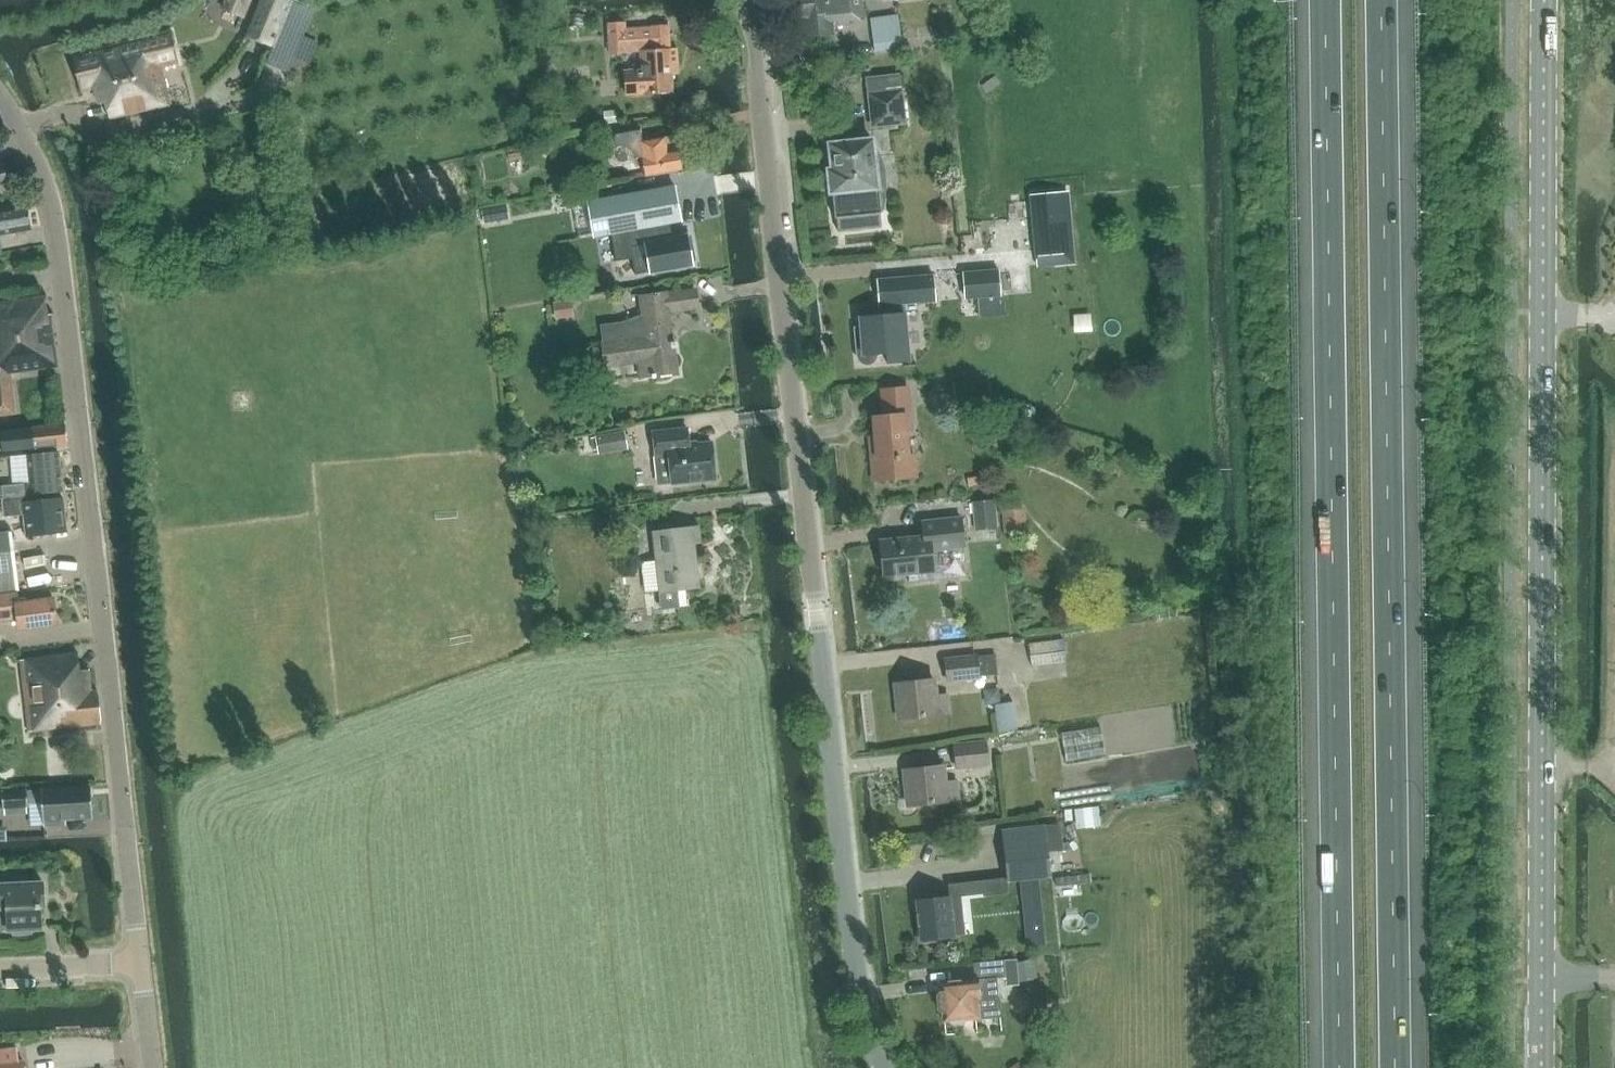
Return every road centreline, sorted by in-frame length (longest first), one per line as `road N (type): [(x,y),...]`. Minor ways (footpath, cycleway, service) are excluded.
road 1 (motorway): [(1325,0),(1340,1067)]
road 2 (motorway): [(1397,1067),(1382,0)]
road 3 (tertiary): [(1542,1067),(1547,0)]
road 4 (residential): [(143,965),(51,213),(40,170),(0,96)]
road 5 (residential): [(816,608),(750,0)]
road 6 (unclassified): [(885,1067),(869,1025),(816,608)]
road 7 (track): [(1614,778),(1613,413)]
road 8 (residential): [(143,965),(0,972)]

